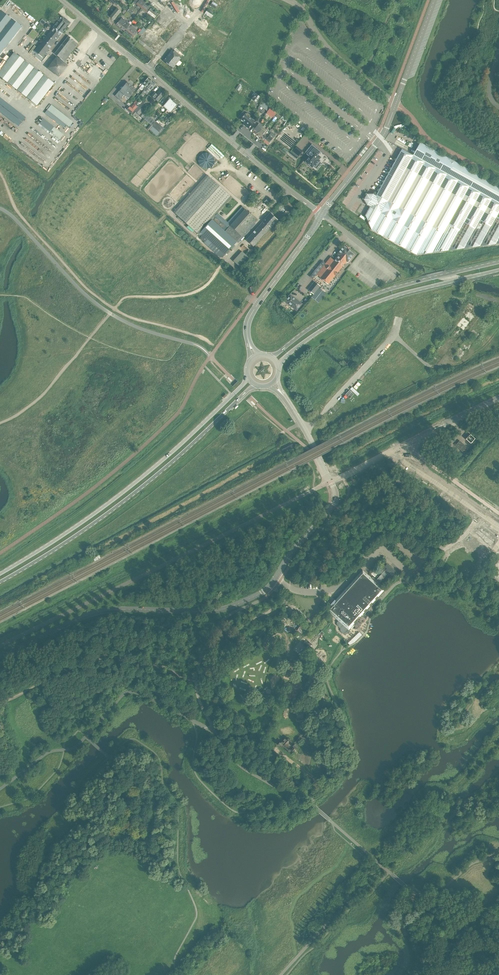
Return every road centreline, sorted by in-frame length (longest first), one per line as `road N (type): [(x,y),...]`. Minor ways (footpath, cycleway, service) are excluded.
road 1 (unclassified): [(332,485),(333,507),(256,596),(217,610),(102,611),(0,656)]
road 2 (tertiary): [(316,210),(62,0)]
road 3 (secondary): [(0,582),(105,515),(255,384)]
road 4 (secondary): [(248,376),(147,473),(0,573)]
road 5 (secondary): [(498,262),(369,297),(271,356)]
road 6 (secondary): [(278,365),(356,311),(498,270)]
road 7 (unclassified): [(396,103),(335,55),(288,0)]
road 8 (tertiary): [(248,339),(254,310),(322,215)]

